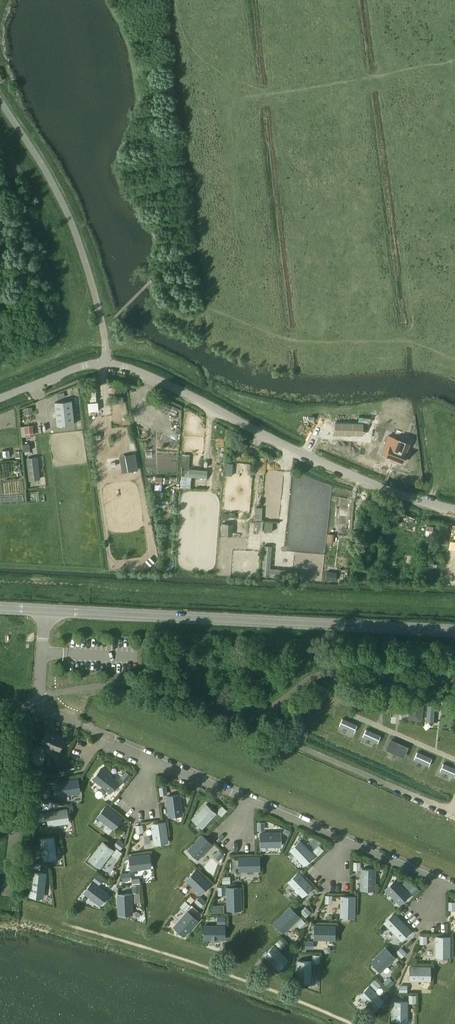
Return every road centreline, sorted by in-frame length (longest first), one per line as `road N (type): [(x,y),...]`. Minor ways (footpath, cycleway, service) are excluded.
road 1 (secondary): [(454,630),(45,609)]
road 2 (unclassified): [(454,509),(383,488),(105,363)]

